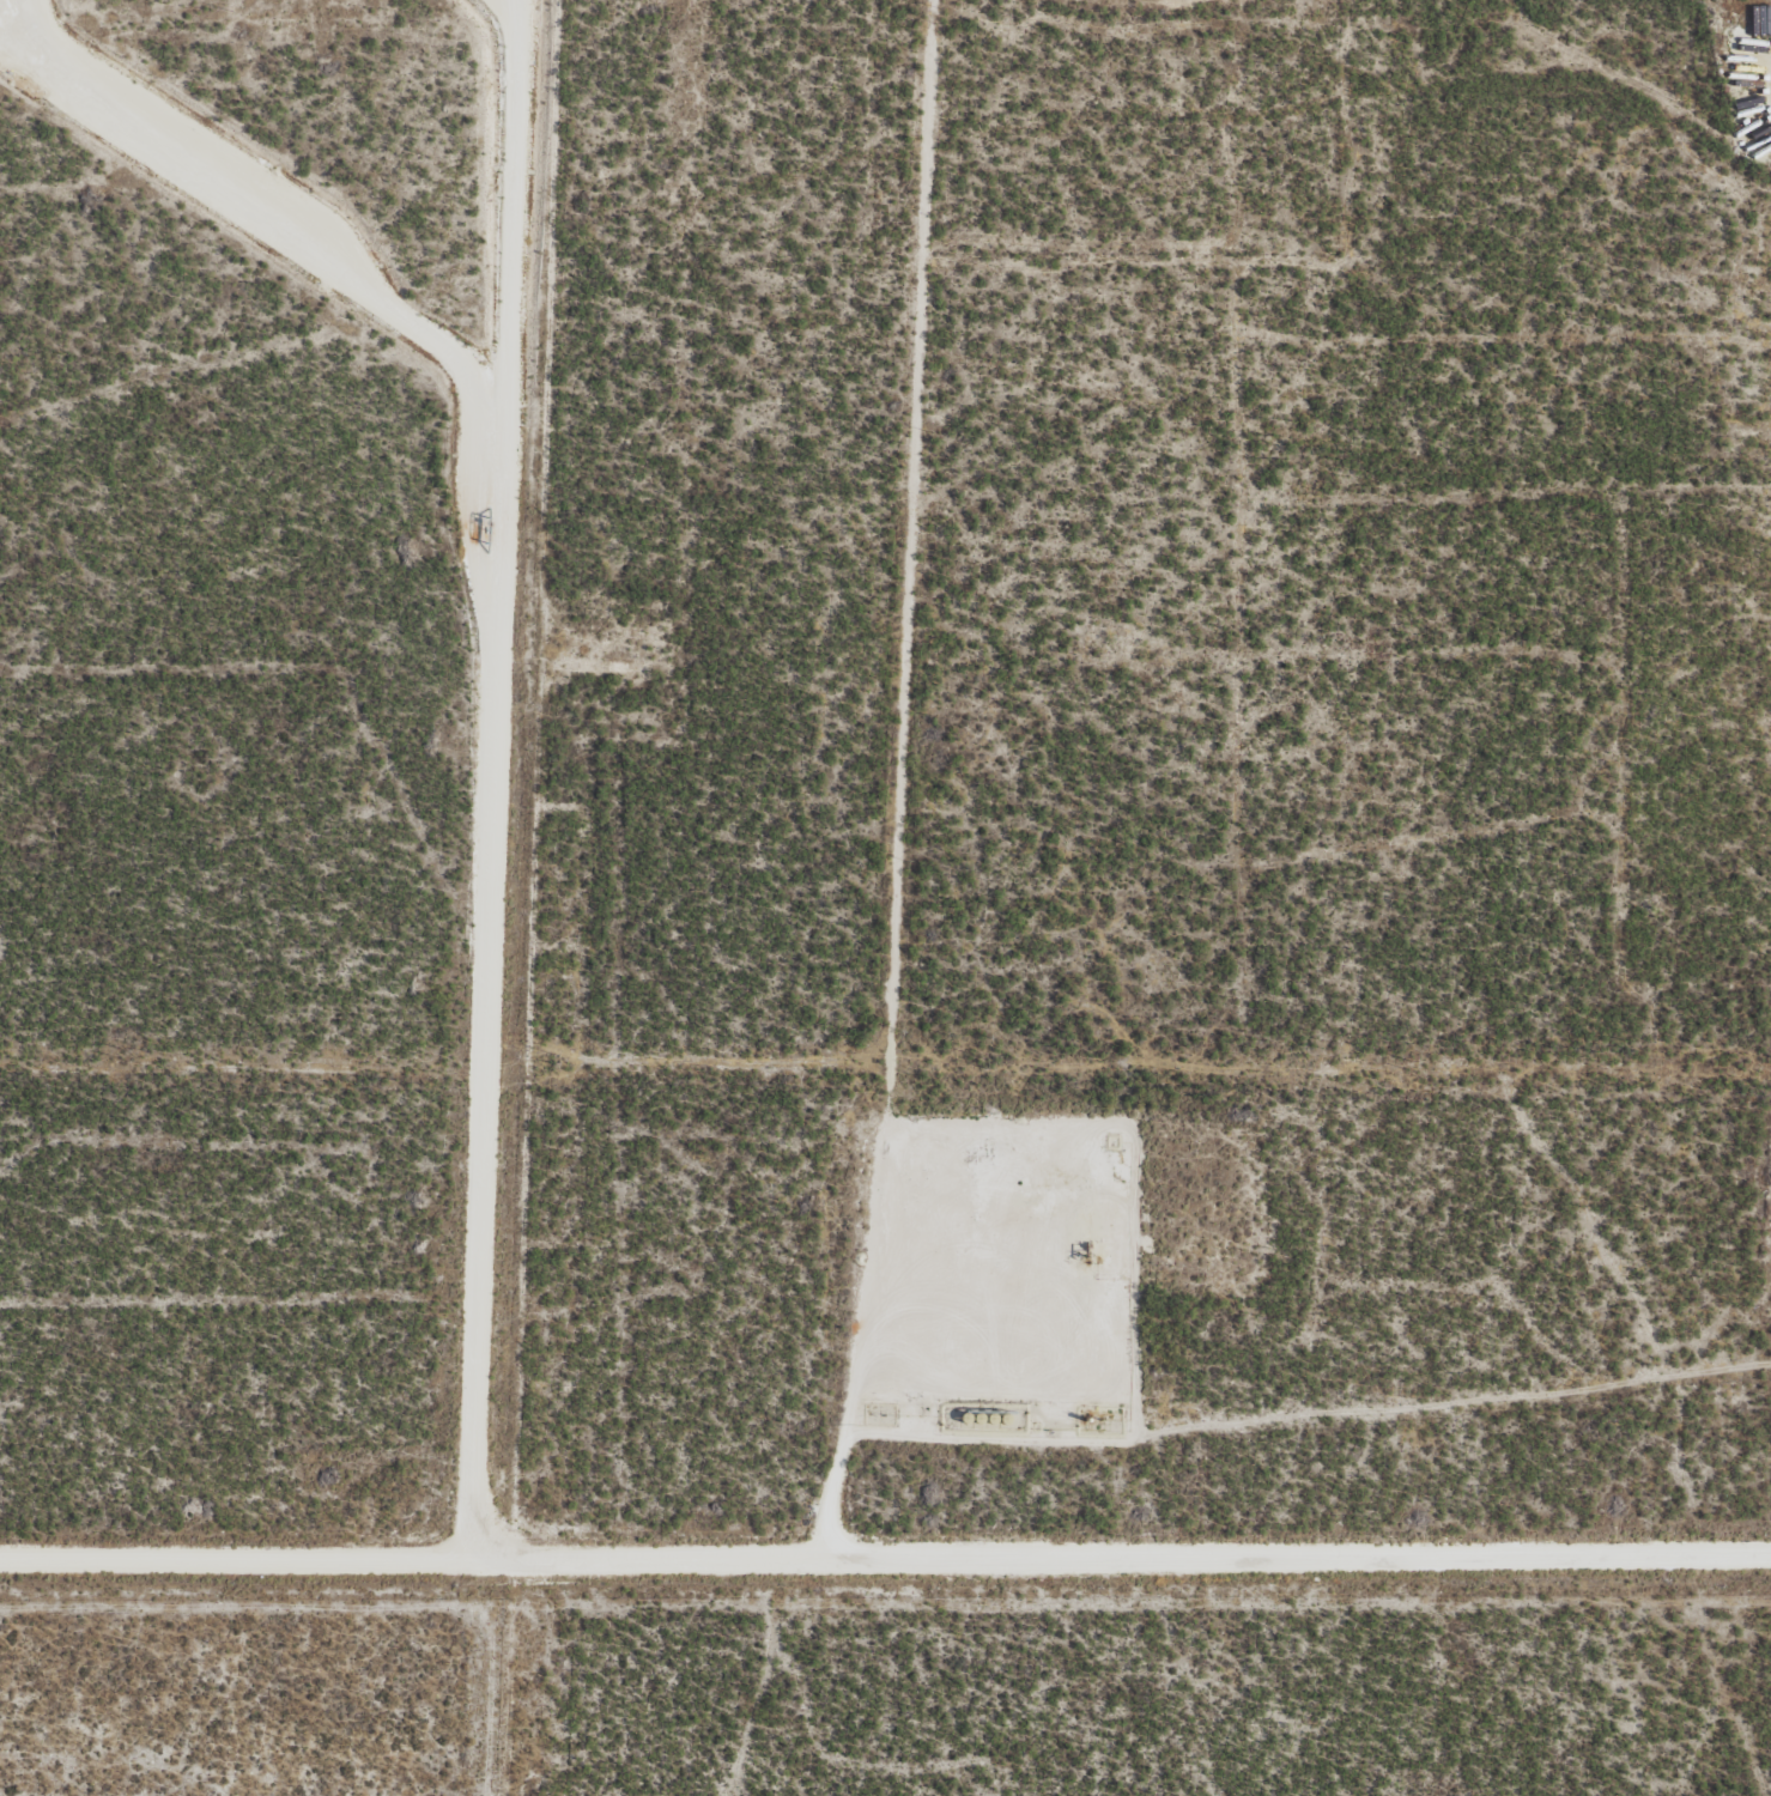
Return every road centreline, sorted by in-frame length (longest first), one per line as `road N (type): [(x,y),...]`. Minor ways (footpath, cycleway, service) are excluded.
road 1 (residential): [(1770,1556),(0,1559)]
road 2 (track): [(469,1559),(523,1050),(554,0)]

